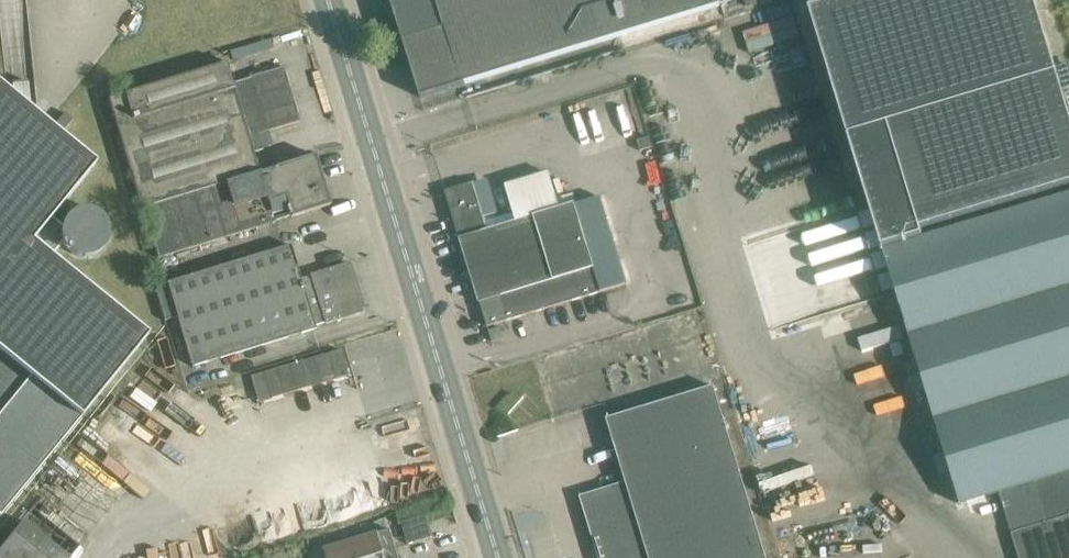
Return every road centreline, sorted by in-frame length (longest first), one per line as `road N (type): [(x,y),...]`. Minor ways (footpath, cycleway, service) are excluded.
road 1 (secondary): [(502,557),(329,0)]

